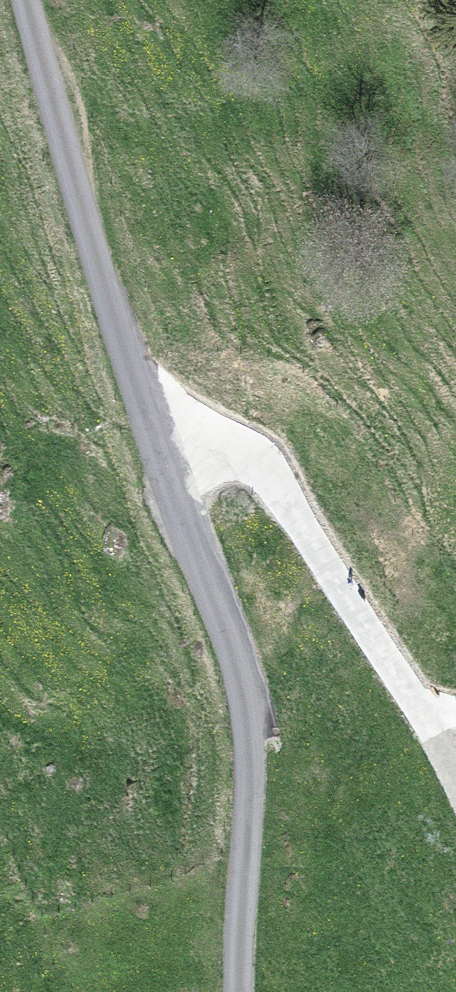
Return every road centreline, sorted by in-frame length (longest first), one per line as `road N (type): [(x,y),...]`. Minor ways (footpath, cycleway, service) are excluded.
road 1 (unclassified): [(28,0),(160,464),(243,671),(249,817),(241,991)]
road 2 (track): [(455,779),(393,663),(271,479),(245,454),(204,447),(160,464)]

